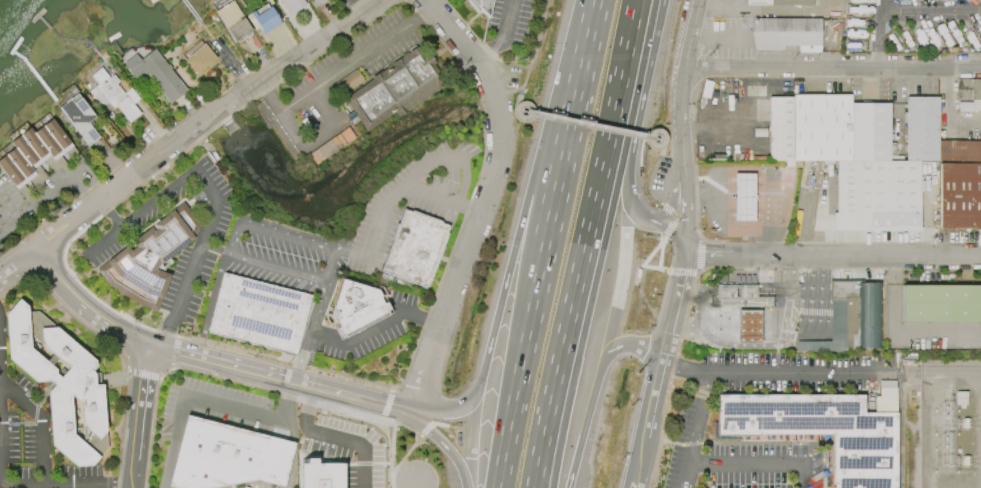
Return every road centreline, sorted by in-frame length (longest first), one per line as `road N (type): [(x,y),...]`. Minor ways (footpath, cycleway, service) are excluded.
road 1 (motorway): [(533,487),(634,0)]
road 2 (residential): [(426,0),(489,88),(500,149),(413,405)]
road 3 (residential): [(379,0),(31,252)]
road 4 (motorway): [(593,36),(527,196),(483,371)]
road 5 (tertiary): [(326,390),(124,335),(82,308),(31,252)]
road 6 (residential): [(980,258),(700,253),(686,243)]
road 7 (residential): [(684,67),(980,72)]
road 8 (tertiary): [(632,487),(686,243)]
road 9 (motorway): [(593,36),(550,237)]
road 10 (motorway): [(627,189),(663,0)]
road 11 (motorway): [(483,371),(472,398),(452,409),(326,390)]
road 12 (motorway): [(326,390),(426,430),(458,463),(466,487)]
road 13 (residential): [(683,159),(681,87),(699,0)]
road 14 (tertiary): [(131,487),(151,345)]
road 15 (motorway): [(550,237),(522,366)]
road 16 (motorway): [(522,366),(499,487)]

